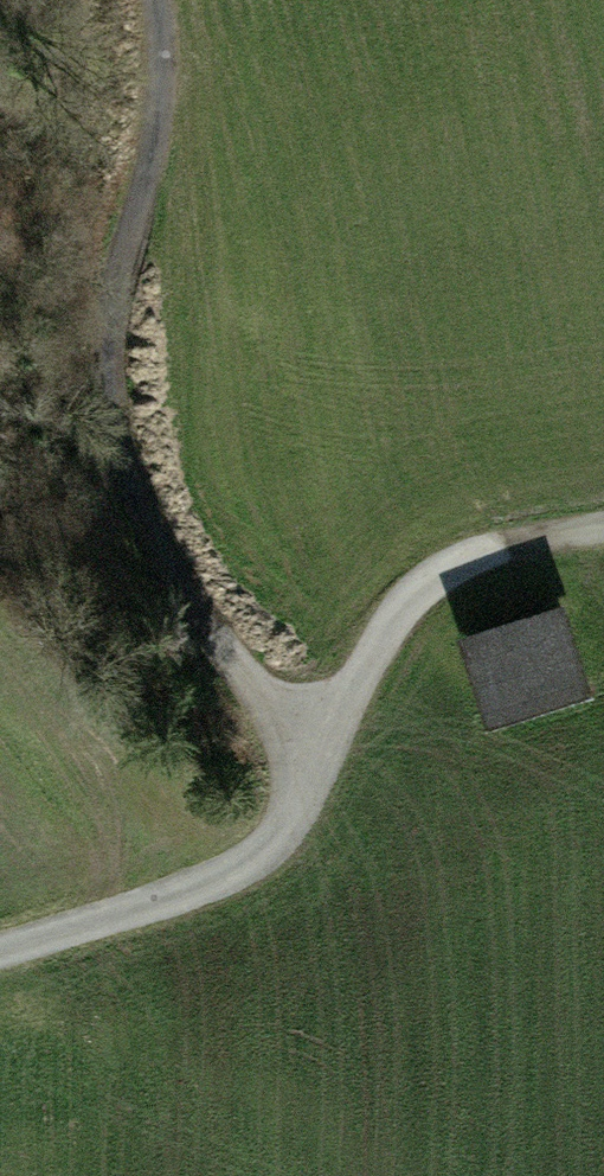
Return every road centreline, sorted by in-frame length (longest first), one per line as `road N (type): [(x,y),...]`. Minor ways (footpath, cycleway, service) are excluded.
road 1 (track): [(151,0),(157,137),(114,300),(107,395),(119,481),(240,668),(322,758)]
road 2 (track): [(603,530),(441,559),(358,678),(272,858),(198,893),(0,950)]

